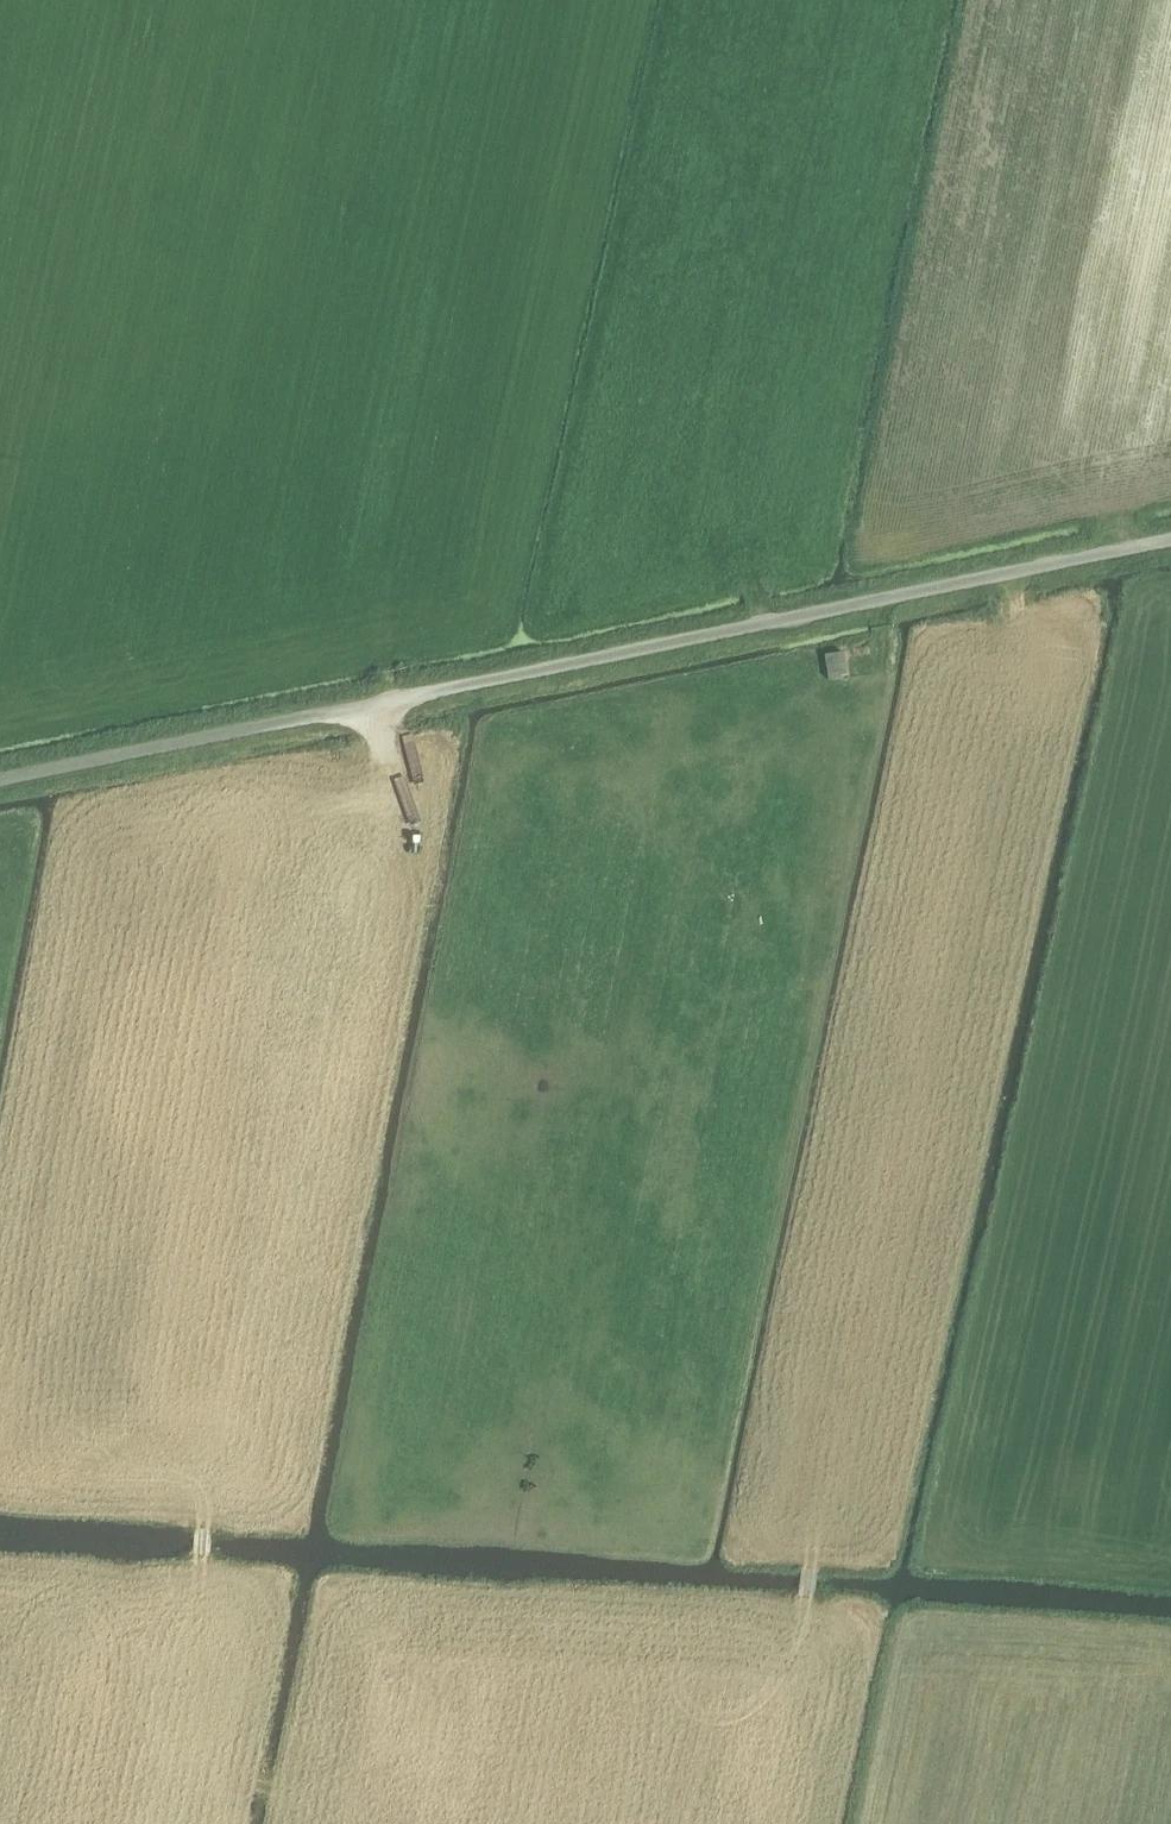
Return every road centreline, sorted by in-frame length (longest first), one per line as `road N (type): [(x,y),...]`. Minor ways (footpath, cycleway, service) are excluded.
road 1 (unclassified): [(0,780),(1170,538)]
road 2 (track): [(386,752),(375,882),(328,1074),(213,1463),(197,1741),(183,1823)]

